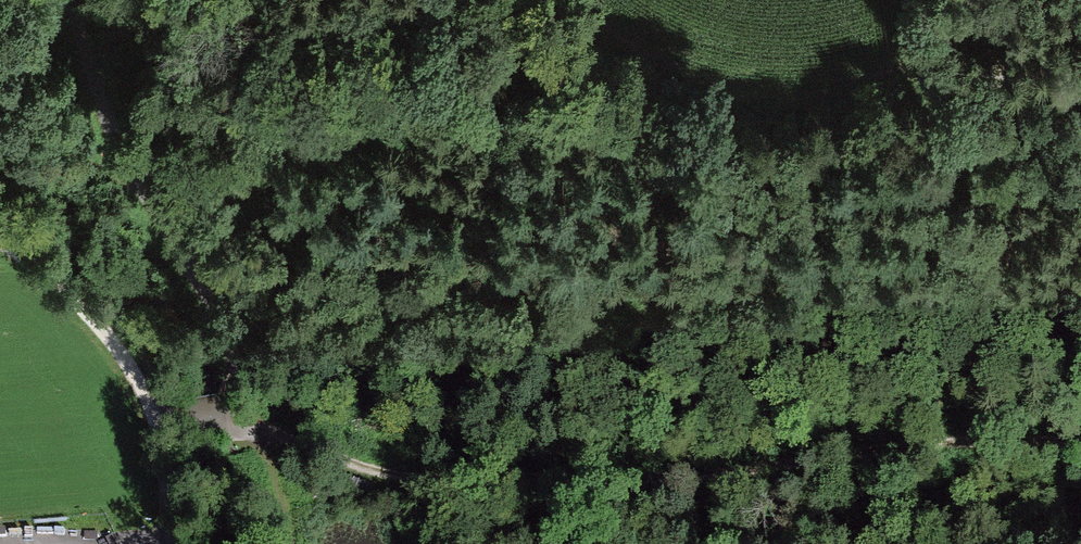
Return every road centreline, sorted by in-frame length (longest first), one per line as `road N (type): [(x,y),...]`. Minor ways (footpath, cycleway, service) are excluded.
road 1 (track): [(1080,434),(932,430),(737,459),(434,464),(321,448),(235,417)]
road 2 (track): [(158,414),(113,345),(0,239)]
road 3 (track): [(926,0),(923,56),(949,73),(992,80),(1080,68)]
road 4 (track): [(235,417),(267,455),(294,543)]

